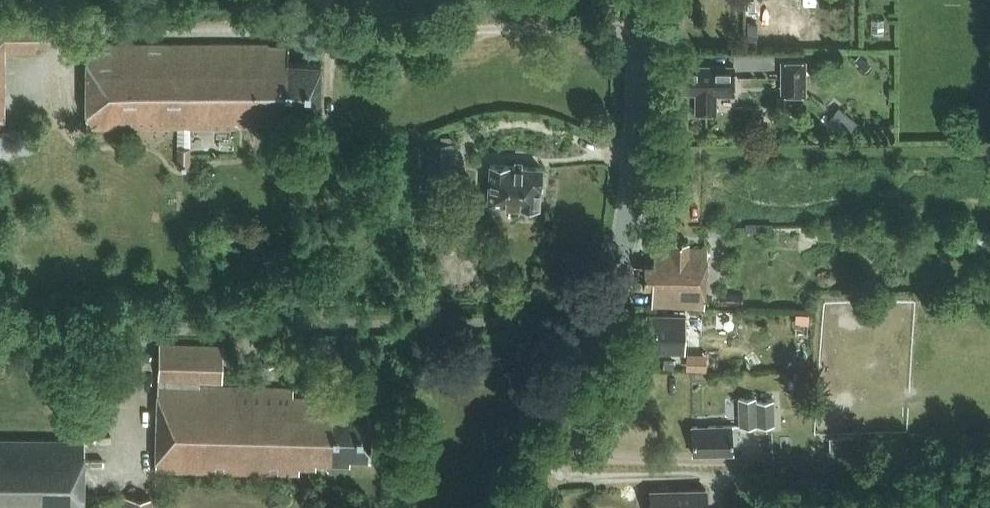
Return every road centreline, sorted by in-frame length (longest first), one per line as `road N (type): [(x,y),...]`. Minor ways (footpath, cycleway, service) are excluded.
road 1 (tertiary): [(509,507),(584,381),(619,274),(638,0)]

